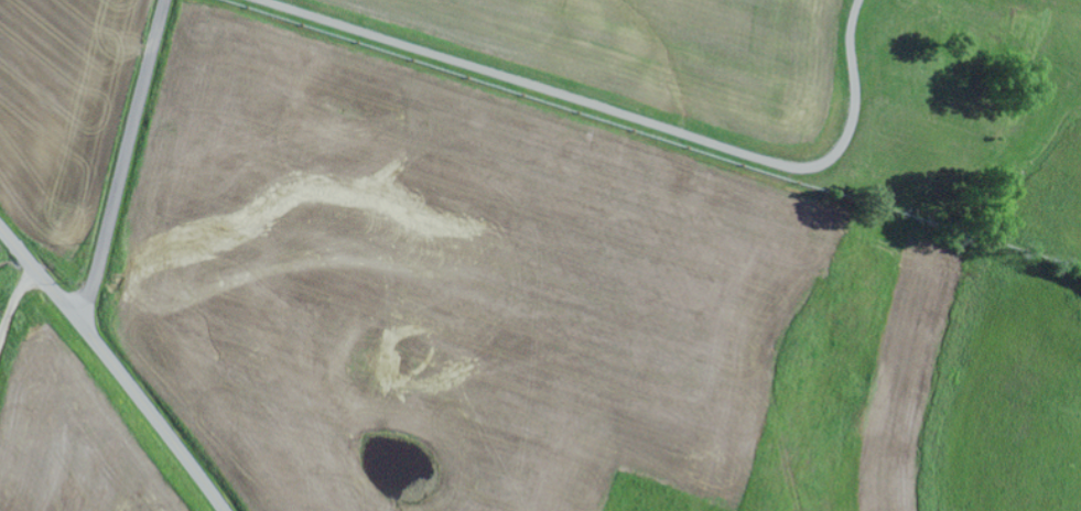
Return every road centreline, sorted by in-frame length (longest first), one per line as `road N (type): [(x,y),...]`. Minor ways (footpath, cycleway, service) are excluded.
road 1 (secondary): [(0,229),(224,510)]
road 2 (residential): [(164,0),(94,279),(71,313)]

